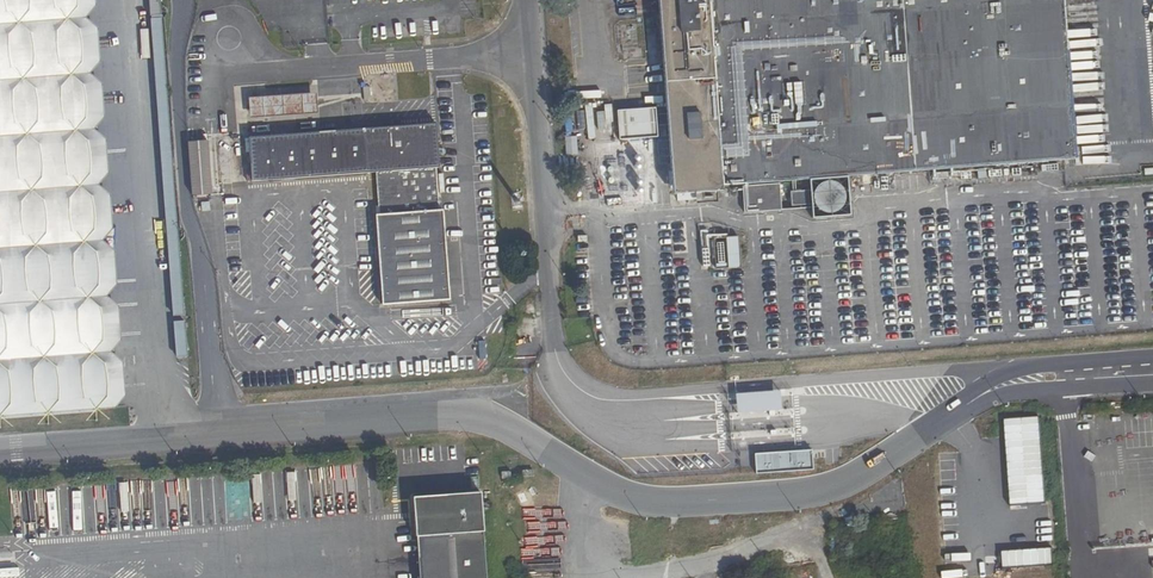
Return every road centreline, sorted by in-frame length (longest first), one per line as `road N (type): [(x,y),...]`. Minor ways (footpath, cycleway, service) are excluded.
road 1 (unclassified): [(553,320),(532,54)]
road 2 (unclassified): [(298,73),(532,54)]
road 3 (unclassified): [(298,73),(238,26),(218,26),(204,36),(202,54),(212,71),(232,78)]

